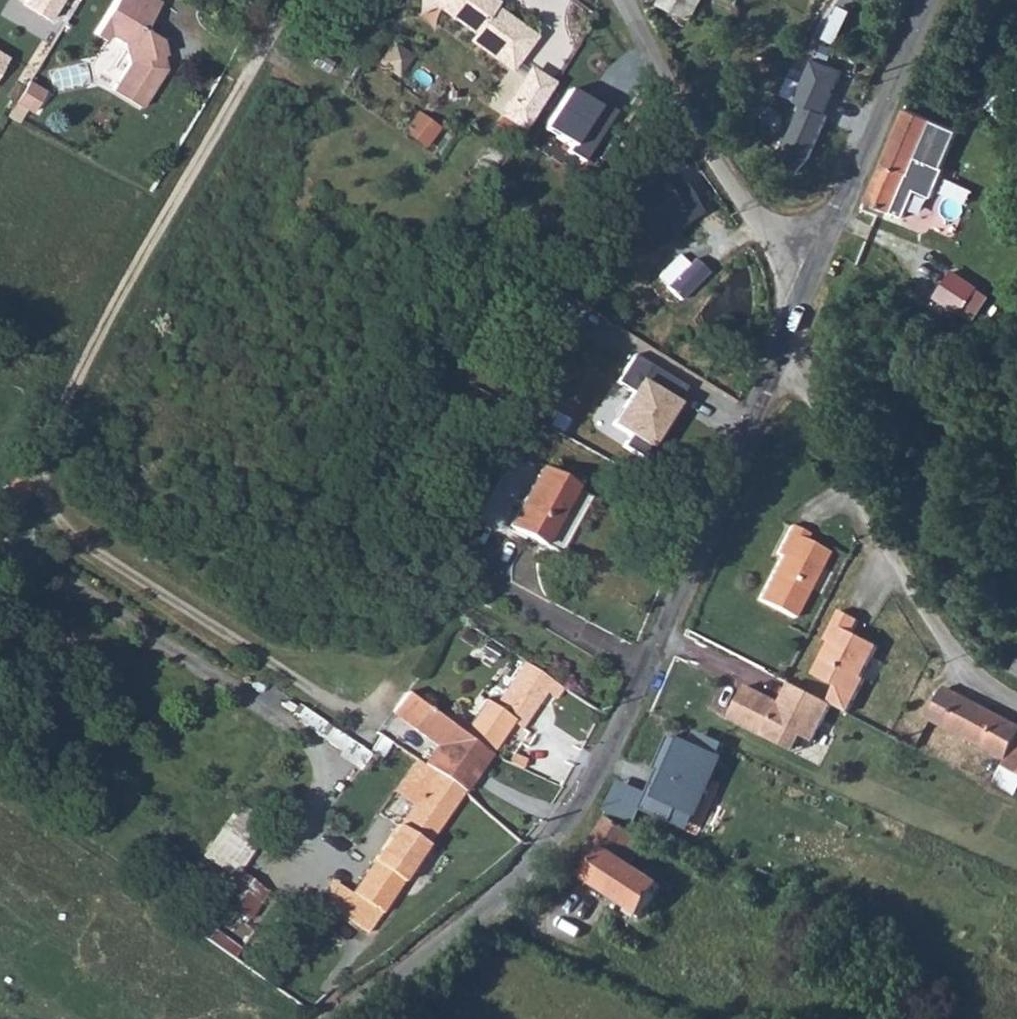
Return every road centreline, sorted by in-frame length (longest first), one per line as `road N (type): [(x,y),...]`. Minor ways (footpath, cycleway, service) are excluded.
road 1 (track): [(296,0),(97,356),(56,445),(55,490),(72,530),(374,729)]
road 2 (unclassified): [(778,350),(685,580),(580,801),(491,898),(343,1018)]
road 3 (unclassified): [(778,350),(817,397),(865,507),(928,614),(984,680),(1016,701)]
road 4 (unclassified): [(619,0),(739,198),(814,266)]
road 5 (unclassified): [(927,0),(814,266)]
road 6 (track): [(491,898),(720,1018)]

